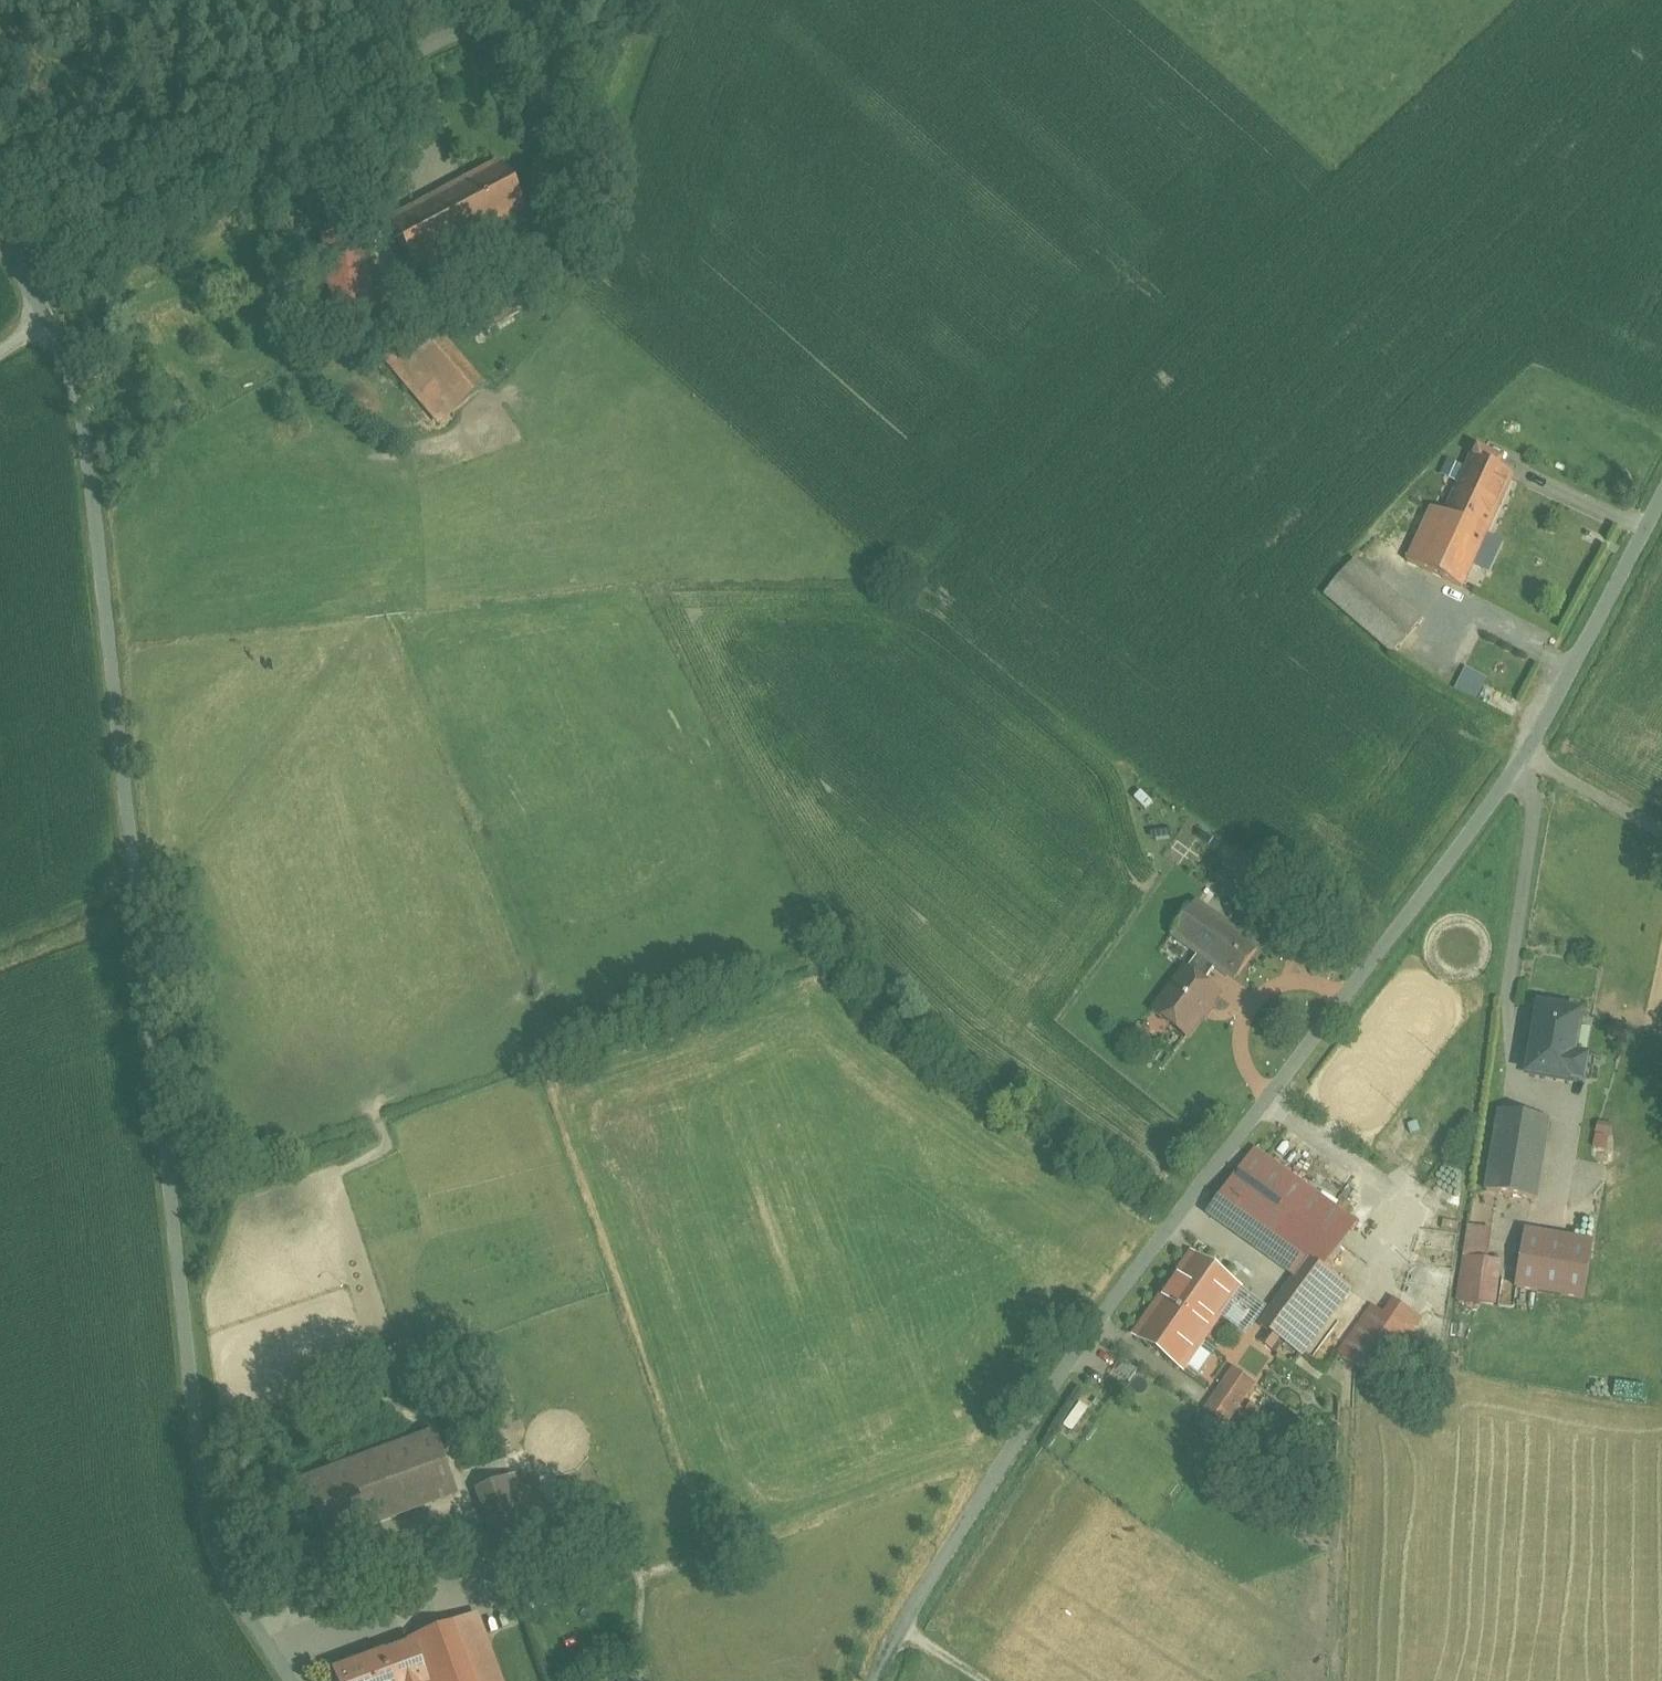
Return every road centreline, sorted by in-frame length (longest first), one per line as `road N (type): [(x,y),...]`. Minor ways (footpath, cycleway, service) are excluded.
road 1 (unclassified): [(23,276),(54,336),(82,467),(209,1537),(292,1680)]
road 2 (unclassified): [(1522,745),(1352,987),(1073,1356),(945,1554),(876,1680)]
road 3 (unclassified): [(558,0),(40,248),(23,276)]
road 4 (unclassified): [(1661,498),(1598,625),(1522,745)]
road 5 (unclassified): [(1522,745),(1661,825)]

